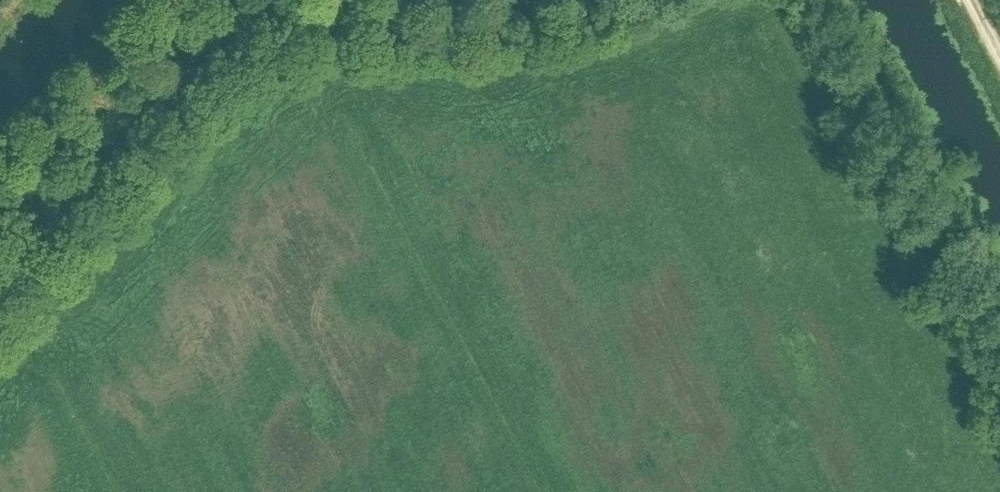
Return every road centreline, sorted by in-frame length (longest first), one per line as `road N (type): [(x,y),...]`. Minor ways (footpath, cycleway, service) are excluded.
road 1 (unclassified): [(0,271),(202,69),(260,34),(353,16),(359,0)]

